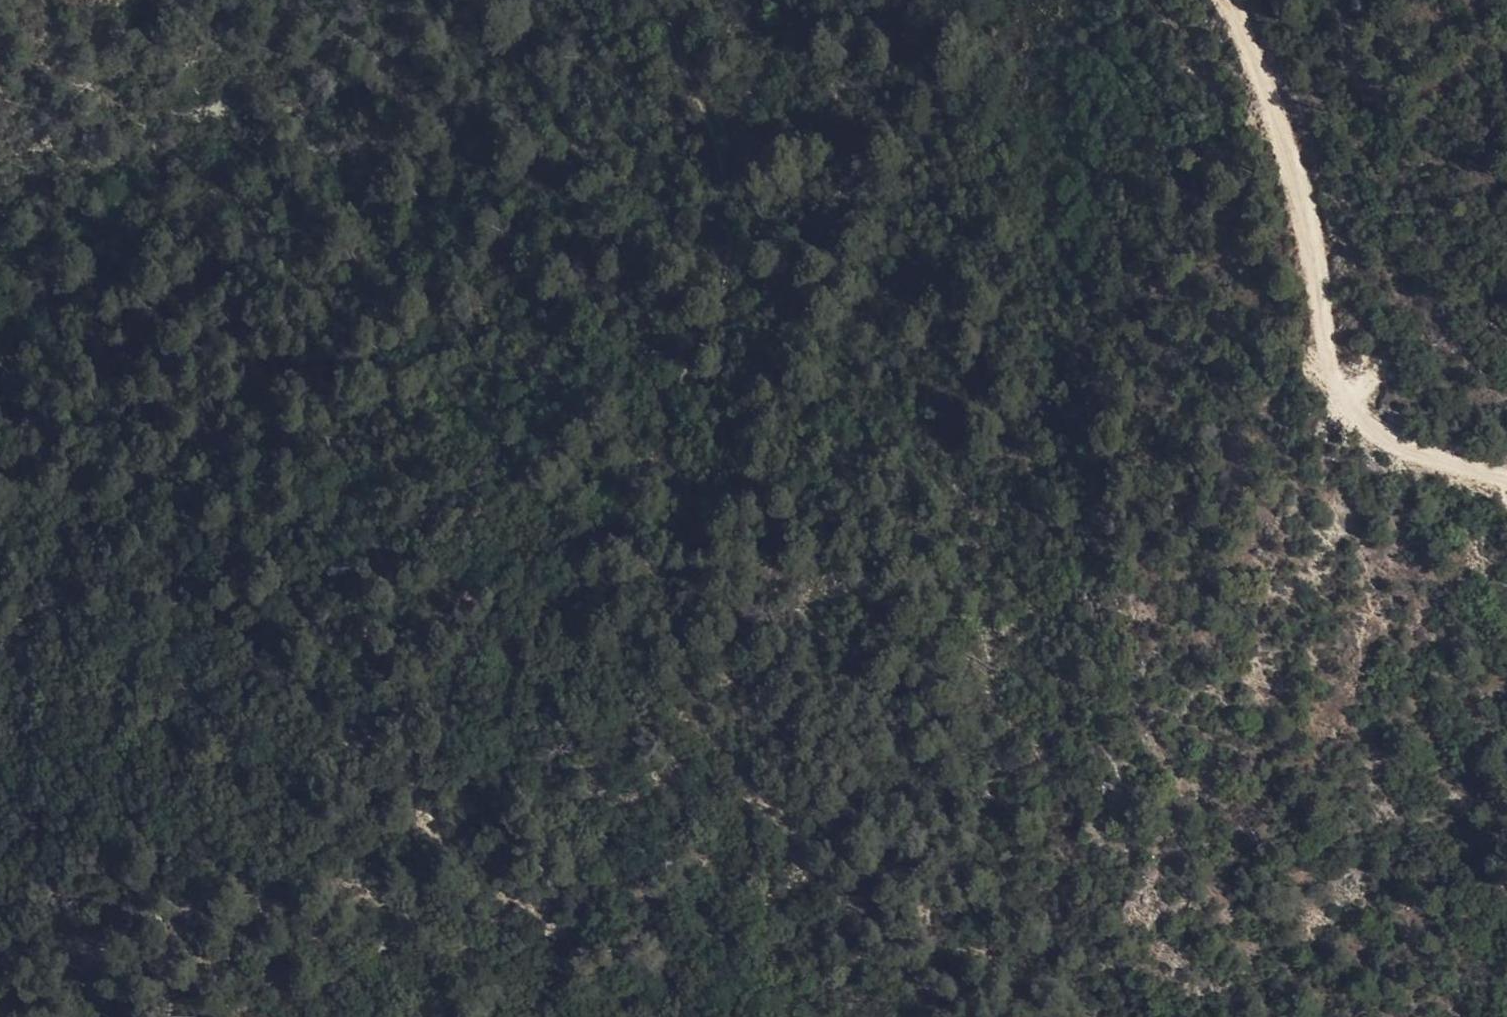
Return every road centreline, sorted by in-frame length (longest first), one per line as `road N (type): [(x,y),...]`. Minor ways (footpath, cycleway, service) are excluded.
road 1 (track): [(1250,0),(1345,385),(1453,466),(1506,482)]

